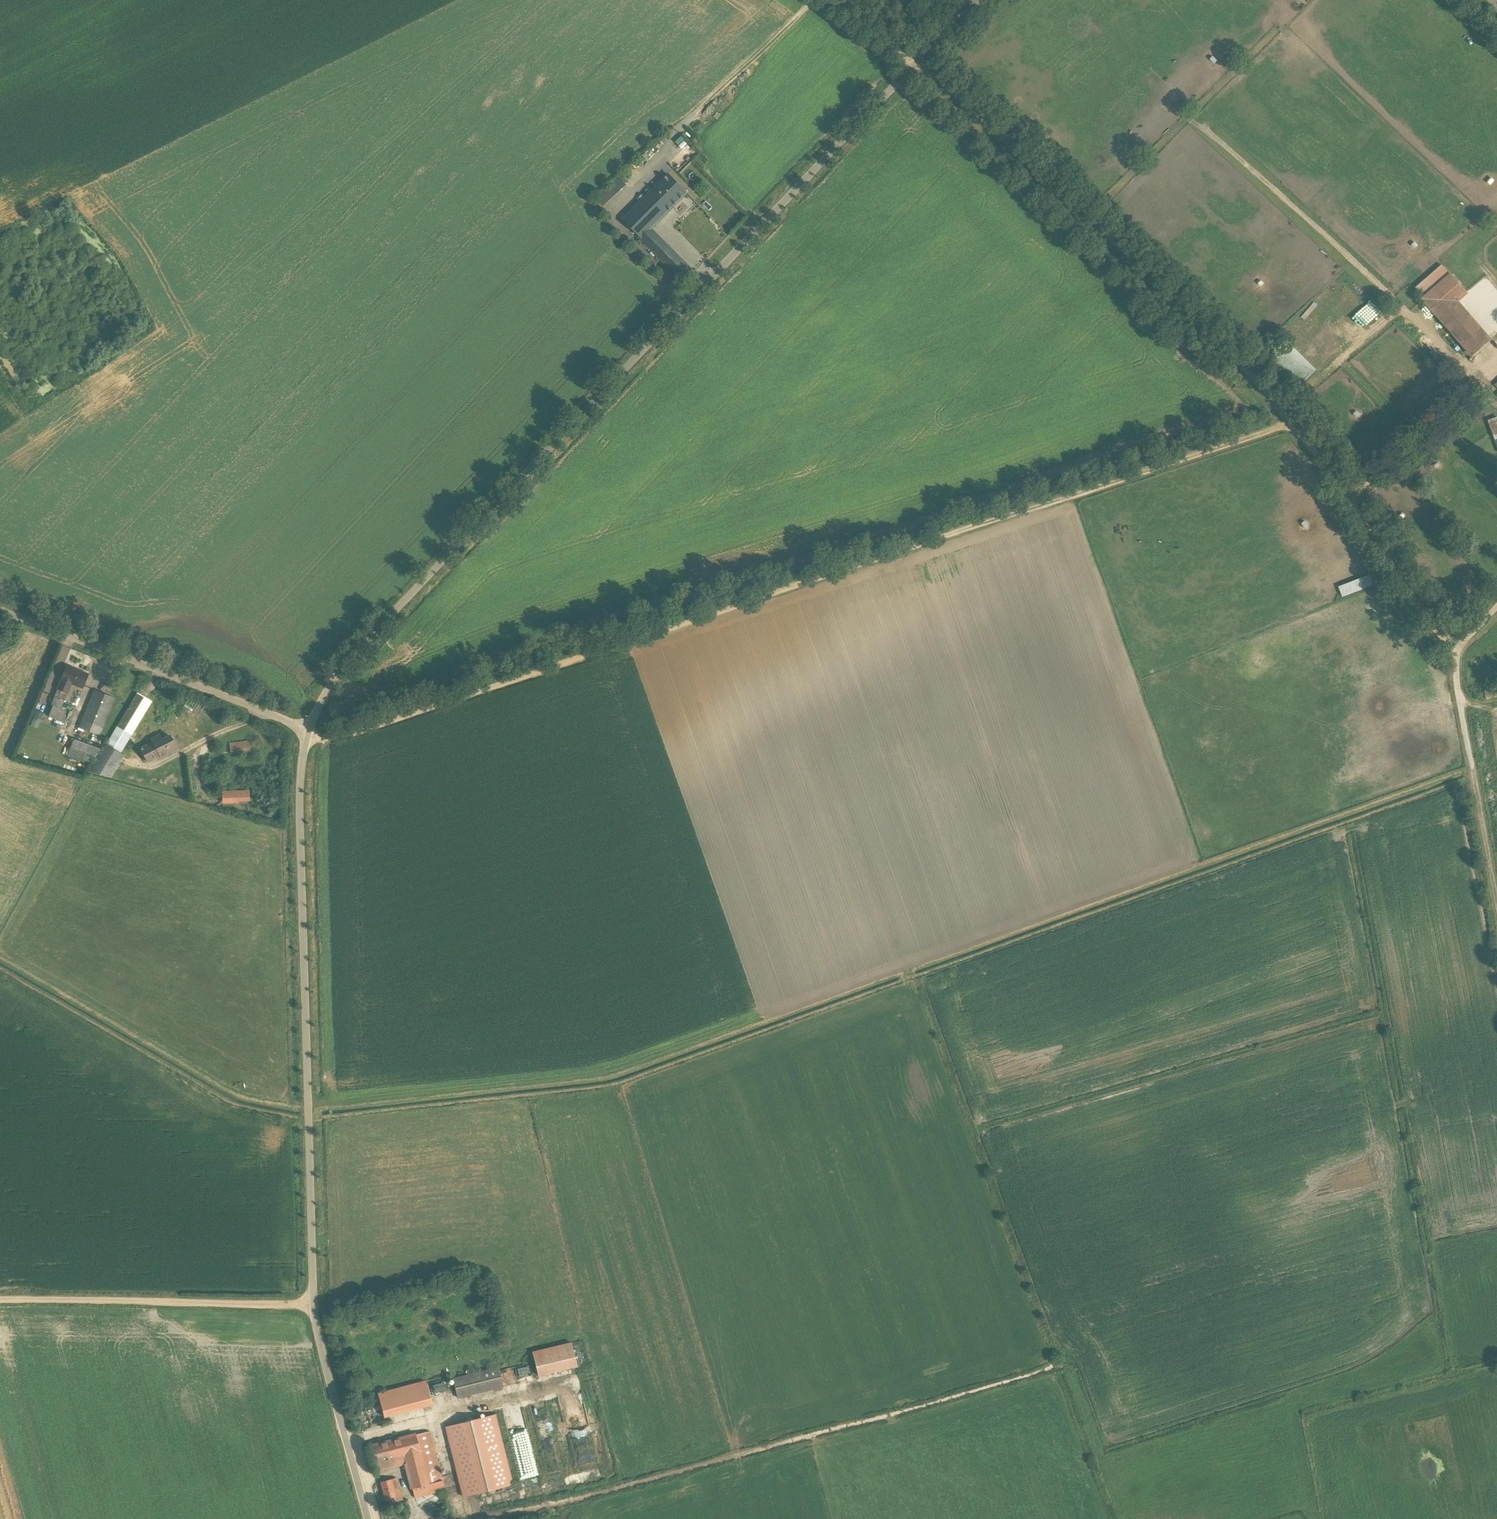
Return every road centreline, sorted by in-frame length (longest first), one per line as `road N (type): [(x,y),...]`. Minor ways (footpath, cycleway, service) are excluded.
road 1 (track): [(311,731),(346,736),(384,725),(1291,419)]
road 2 (unclassified): [(311,731),(362,649),(979,0)]
road 3 (unclassified): [(369,1518),(313,1305),(300,815),(311,731)]
road 4 (track): [(1058,1368),(508,1517),(462,1510),(436,1416)]
road 5 (track): [(827,0),(1039,176),(1291,419)]
road 6 (unclassified): [(311,731),(0,613)]
road 7 (track): [(0,1303),(313,1305)]
road 8 (track): [(1291,419),(1433,632),(1451,647)]
road 9 (track): [(1496,885),(1469,735)]
road 10 (unclassified): [(1469,735),(1451,647),(1496,605)]

